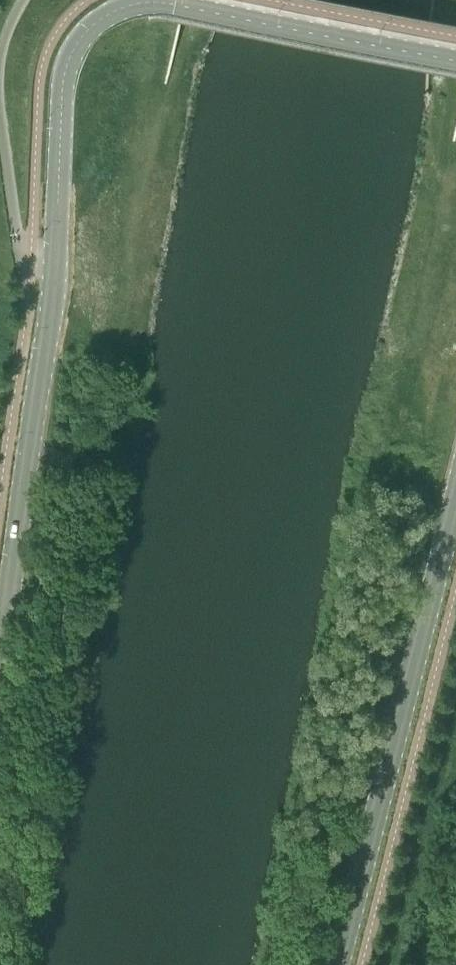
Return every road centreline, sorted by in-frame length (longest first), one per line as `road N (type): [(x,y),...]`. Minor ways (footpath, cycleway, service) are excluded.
road 1 (tertiary): [(0,688),(57,256),(62,75),(99,19),(132,5),(174,4)]
road 2 (tertiary): [(337,964),(455,488)]
road 3 (tertiary): [(455,58),(174,4)]

